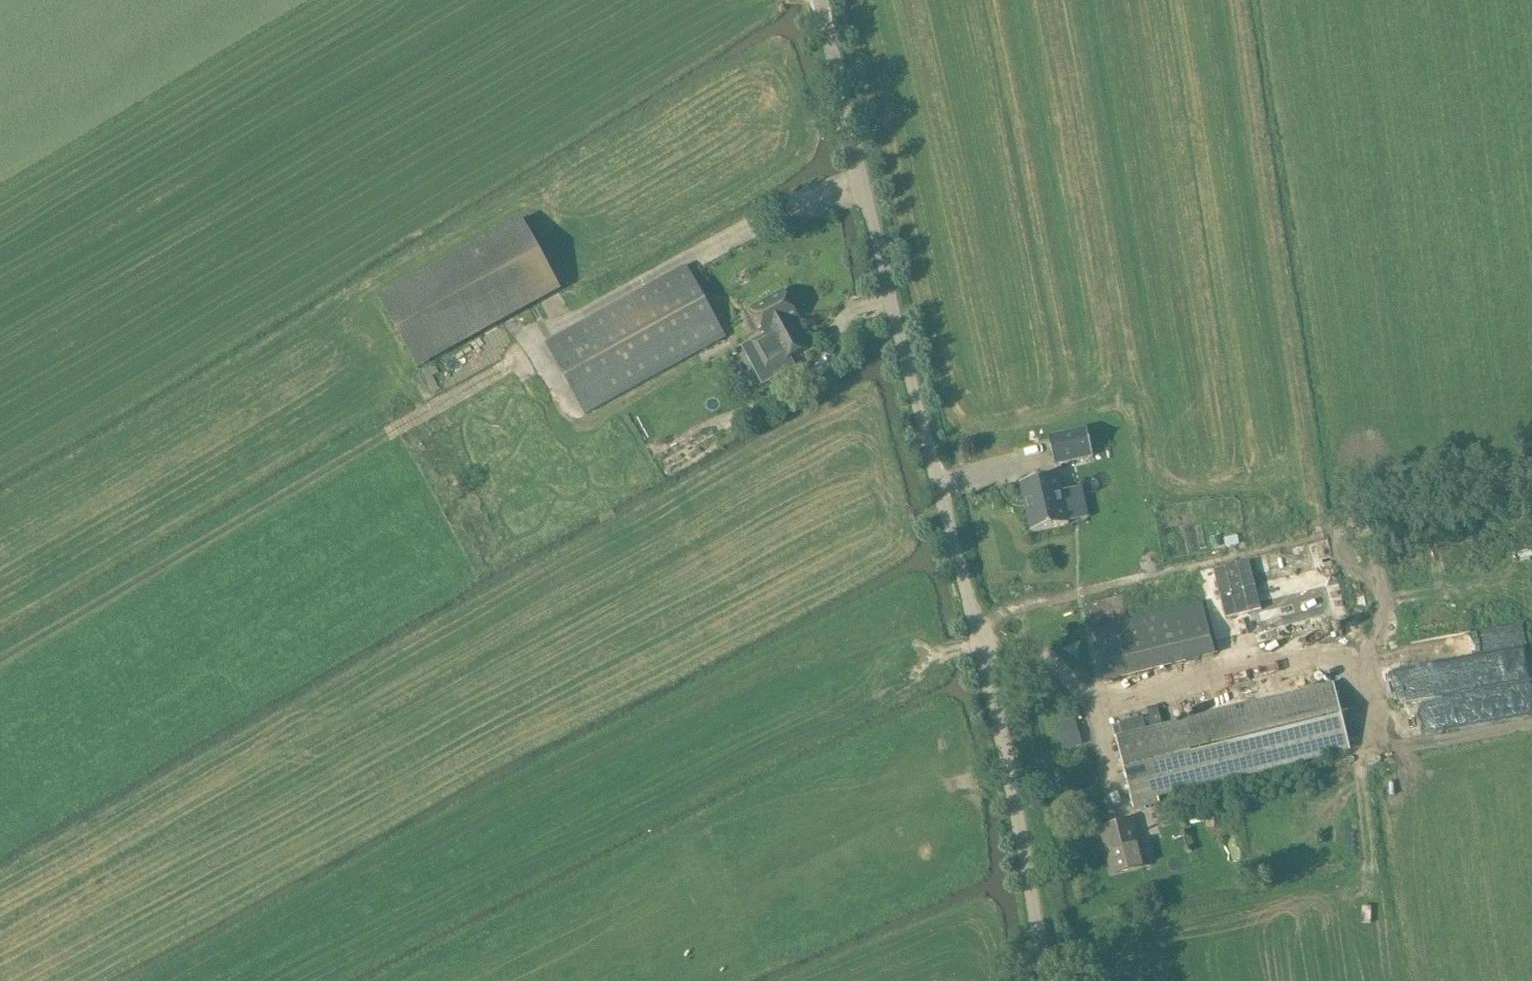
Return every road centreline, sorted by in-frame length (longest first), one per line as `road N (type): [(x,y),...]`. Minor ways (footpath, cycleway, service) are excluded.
road 1 (unclassified): [(1045,980),(983,653),(819,0)]

